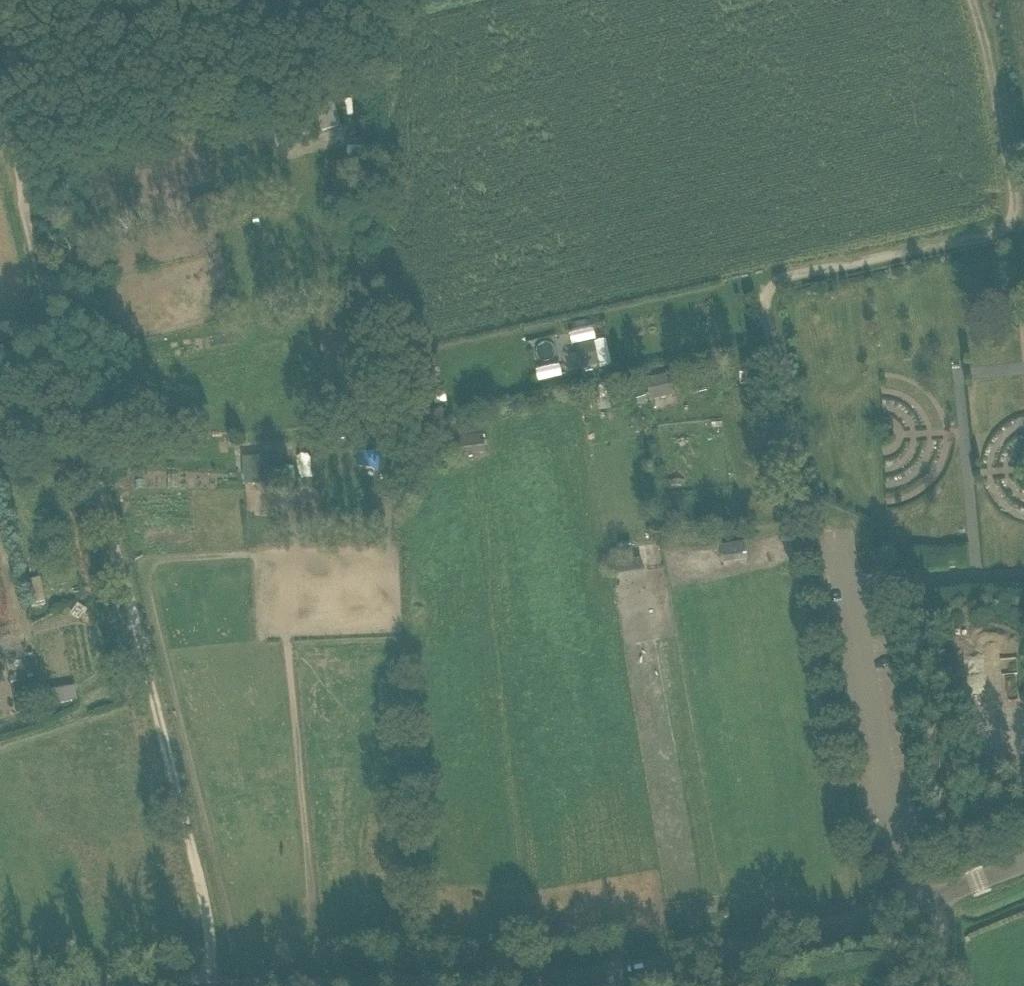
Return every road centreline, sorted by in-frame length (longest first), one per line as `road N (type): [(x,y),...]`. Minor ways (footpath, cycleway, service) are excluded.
road 1 (track): [(2,0),(21,198),(221,985)]
road 2 (residential): [(446,985),(613,976),(770,946),(1023,864)]

